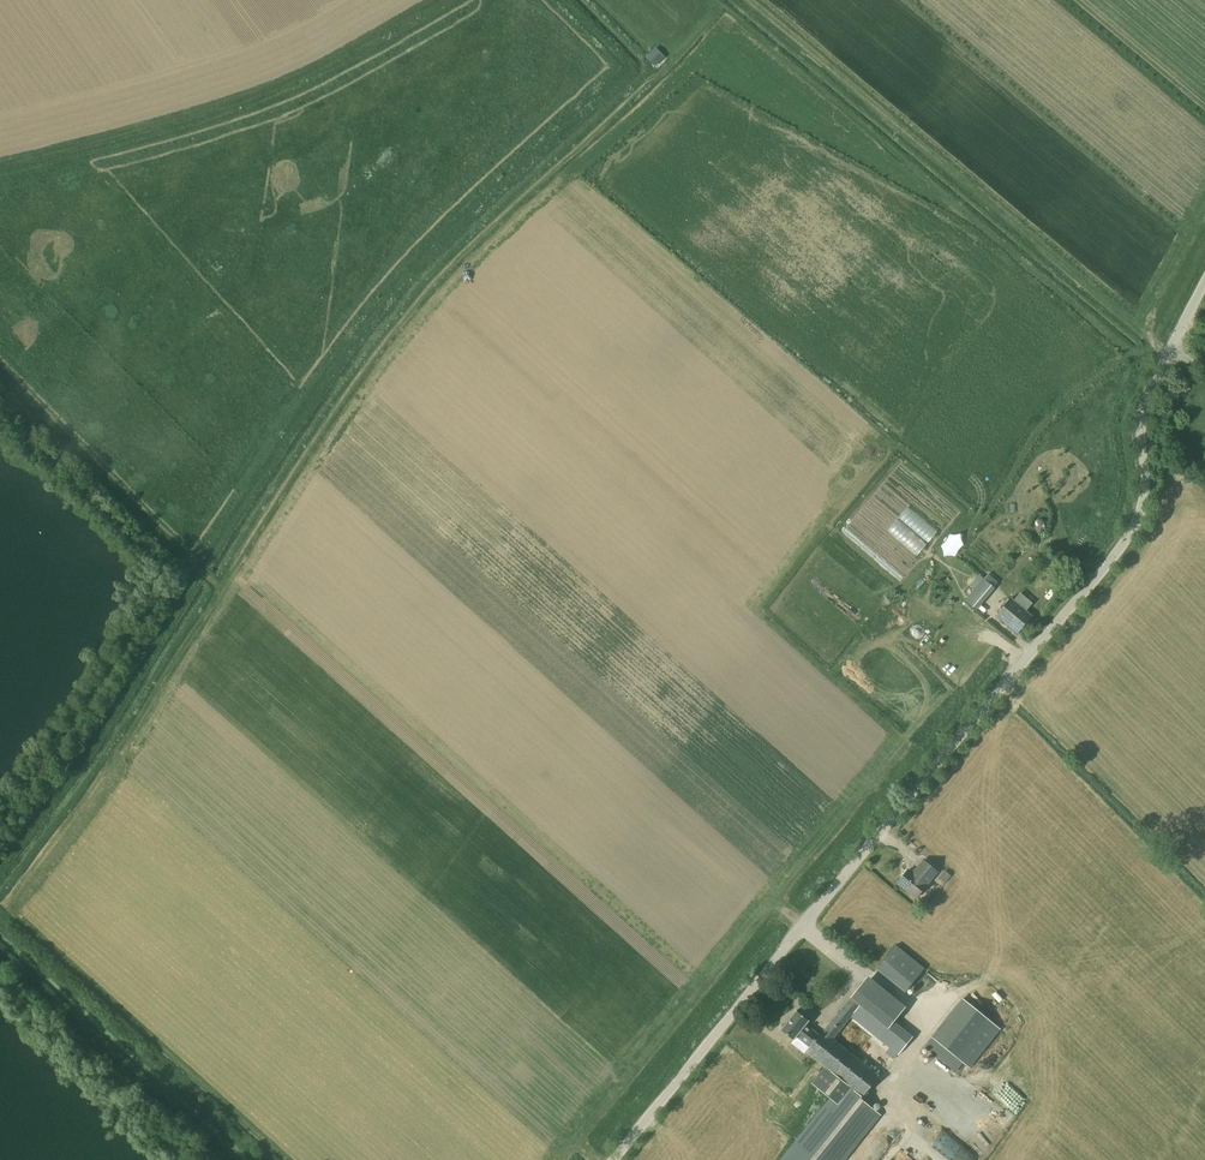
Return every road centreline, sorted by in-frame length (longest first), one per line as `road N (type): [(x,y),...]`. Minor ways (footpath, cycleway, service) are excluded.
road 1 (track): [(559,0),(627,68),(490,186),(358,326),(267,454),(134,671),(0,852)]
road 2 (unclassified): [(611,1159),(1126,543),(1144,486),(1147,415),(1204,287)]
road 3 (track): [(198,571),(220,589),(109,765),(199,832),(309,933),(605,1159)]
road 4 (track): [(0,174),(136,146),(302,75),(434,0)]
road 5 (track): [(0,952),(226,1159)]

